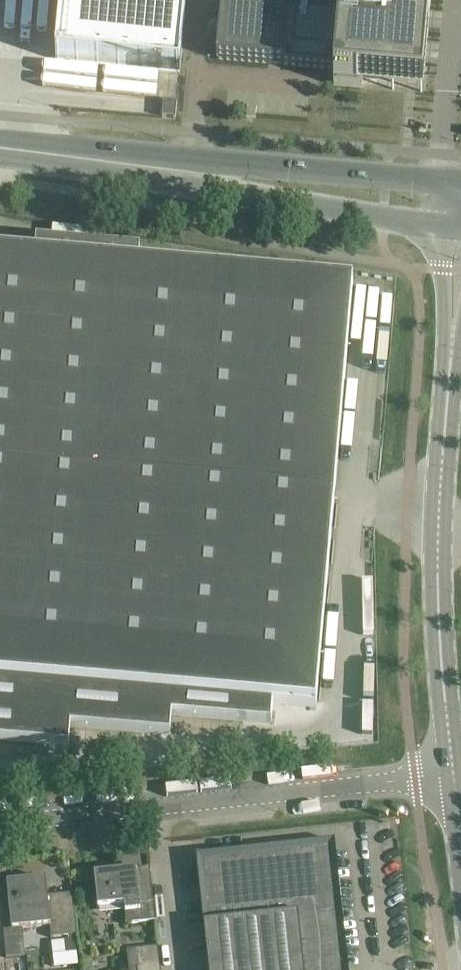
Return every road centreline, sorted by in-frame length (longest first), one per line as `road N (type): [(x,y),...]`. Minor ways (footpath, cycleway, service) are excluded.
road 1 (unclassified): [(0,822),(455,773)]
road 2 (tertiary): [(453,330),(437,578),(455,773)]
road 3 (unclassified): [(460,180),(218,158),(156,165)]
road 4 (unclassified): [(156,165),(212,189),(443,228)]
road 5 (unclassified): [(156,165),(0,150)]

